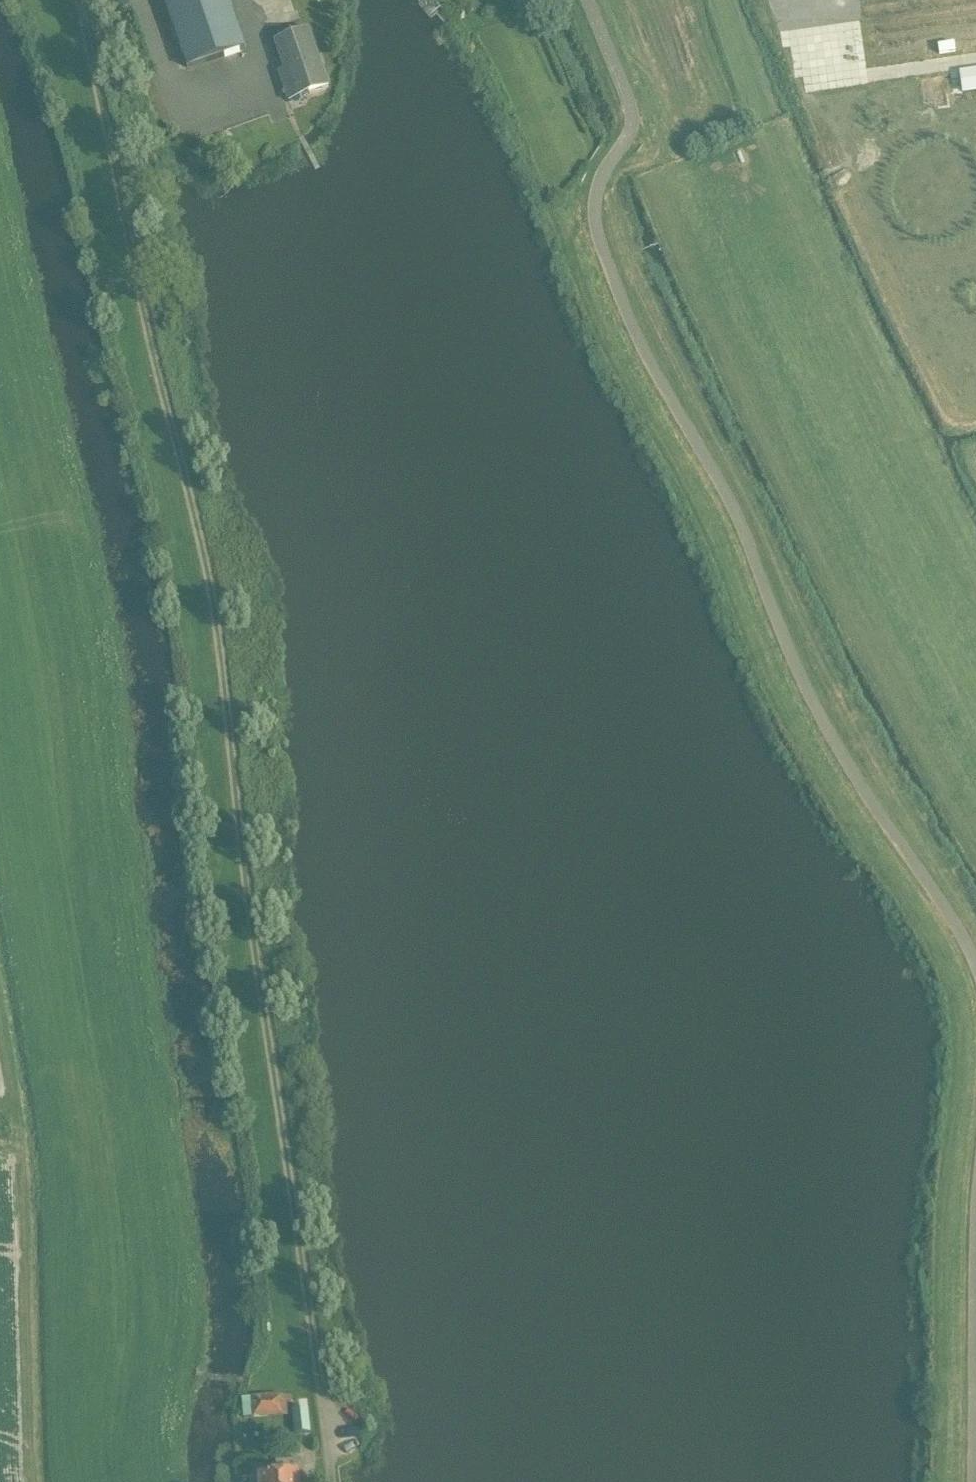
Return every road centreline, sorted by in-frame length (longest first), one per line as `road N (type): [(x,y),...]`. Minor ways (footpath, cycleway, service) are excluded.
road 1 (track): [(975,63),(816,84),(780,0)]

